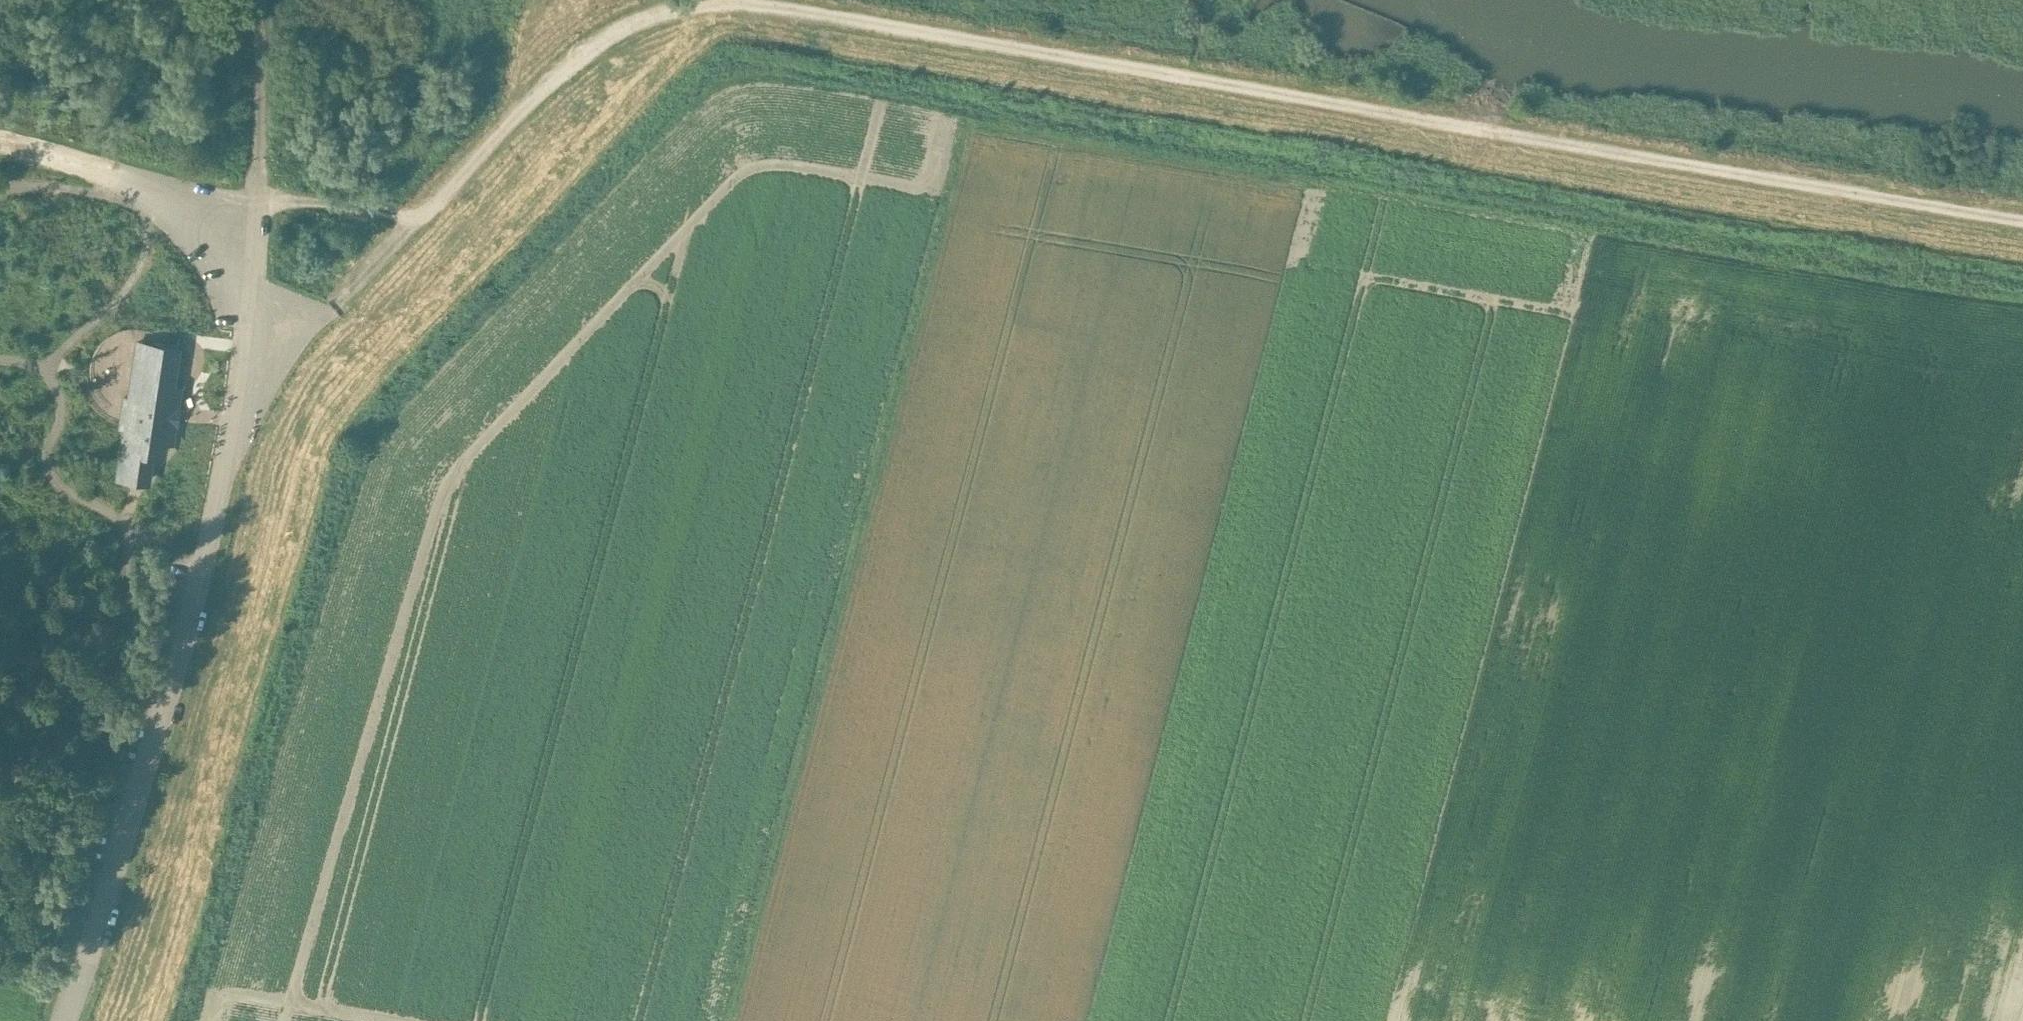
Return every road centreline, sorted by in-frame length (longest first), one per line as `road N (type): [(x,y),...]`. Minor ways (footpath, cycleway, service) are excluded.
road 1 (track): [(2022,211),(781,0)]
road 2 (residential): [(69,1020),(220,490),(246,349),(258,158)]
road 3 (track): [(421,216),(335,307),(310,321),(250,309)]
road 4 (track): [(257,191),(421,216)]

